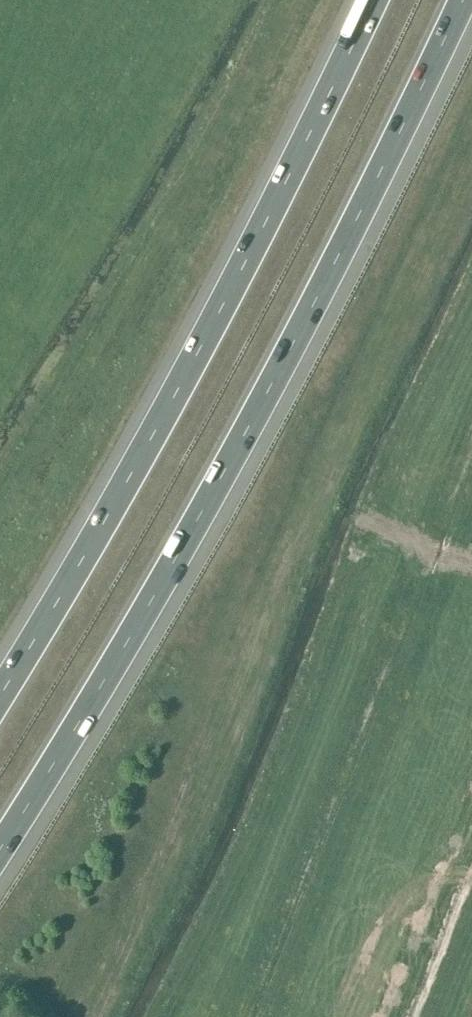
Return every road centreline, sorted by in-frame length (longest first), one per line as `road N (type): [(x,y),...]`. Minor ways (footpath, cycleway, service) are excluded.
road 1 (motorway): [(0,850),(256,415),(462,0)]
road 2 (motorway): [(373,0),(200,349),(0,697)]

